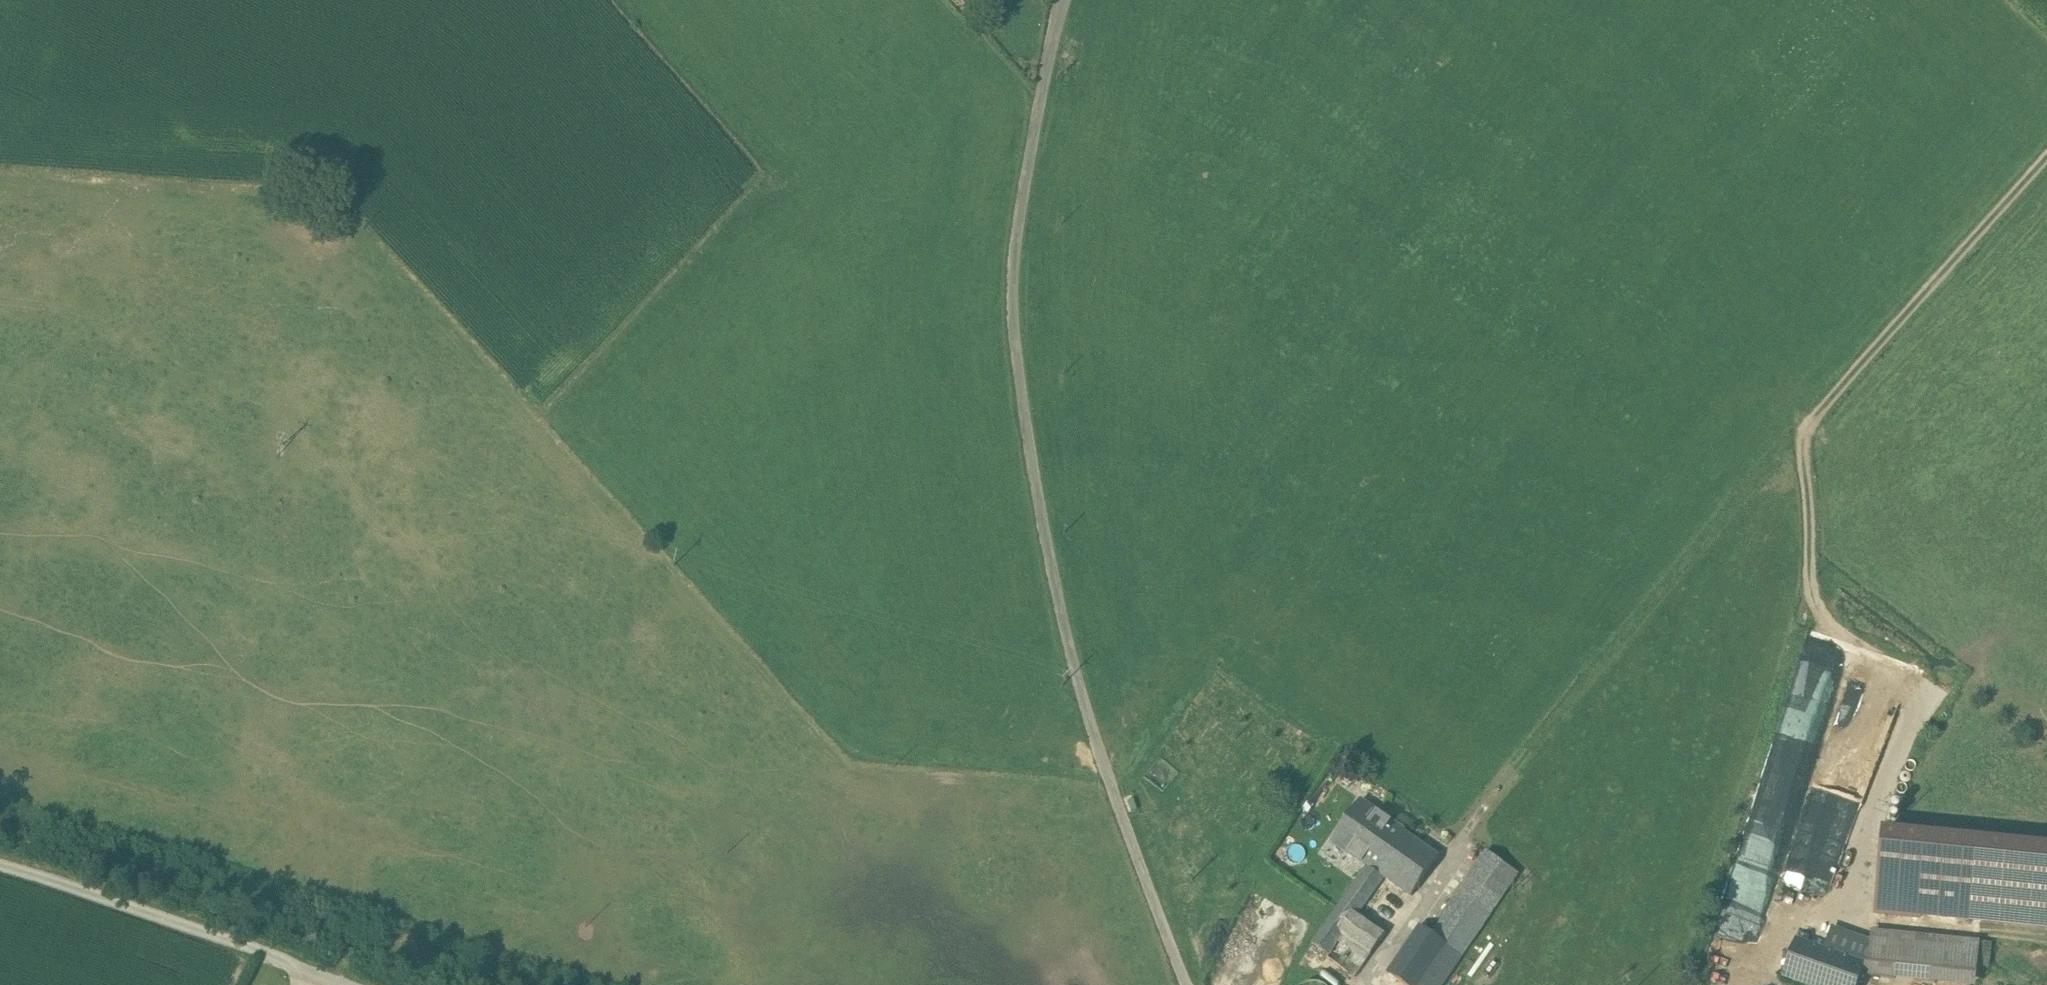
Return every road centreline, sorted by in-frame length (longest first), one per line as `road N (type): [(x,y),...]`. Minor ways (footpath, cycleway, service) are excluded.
road 1 (unclassified): [(1066,0),(1014,249),(1029,456),(1089,711),(1188,984)]
road 2 (track): [(2046,158),(1800,435),(1812,584),(1828,642),(1891,672),(1911,708),(1876,799)]
road 3 (track): [(1800,435),(1604,661),(1451,857)]
road 4 (track): [(330,984),(0,875)]

